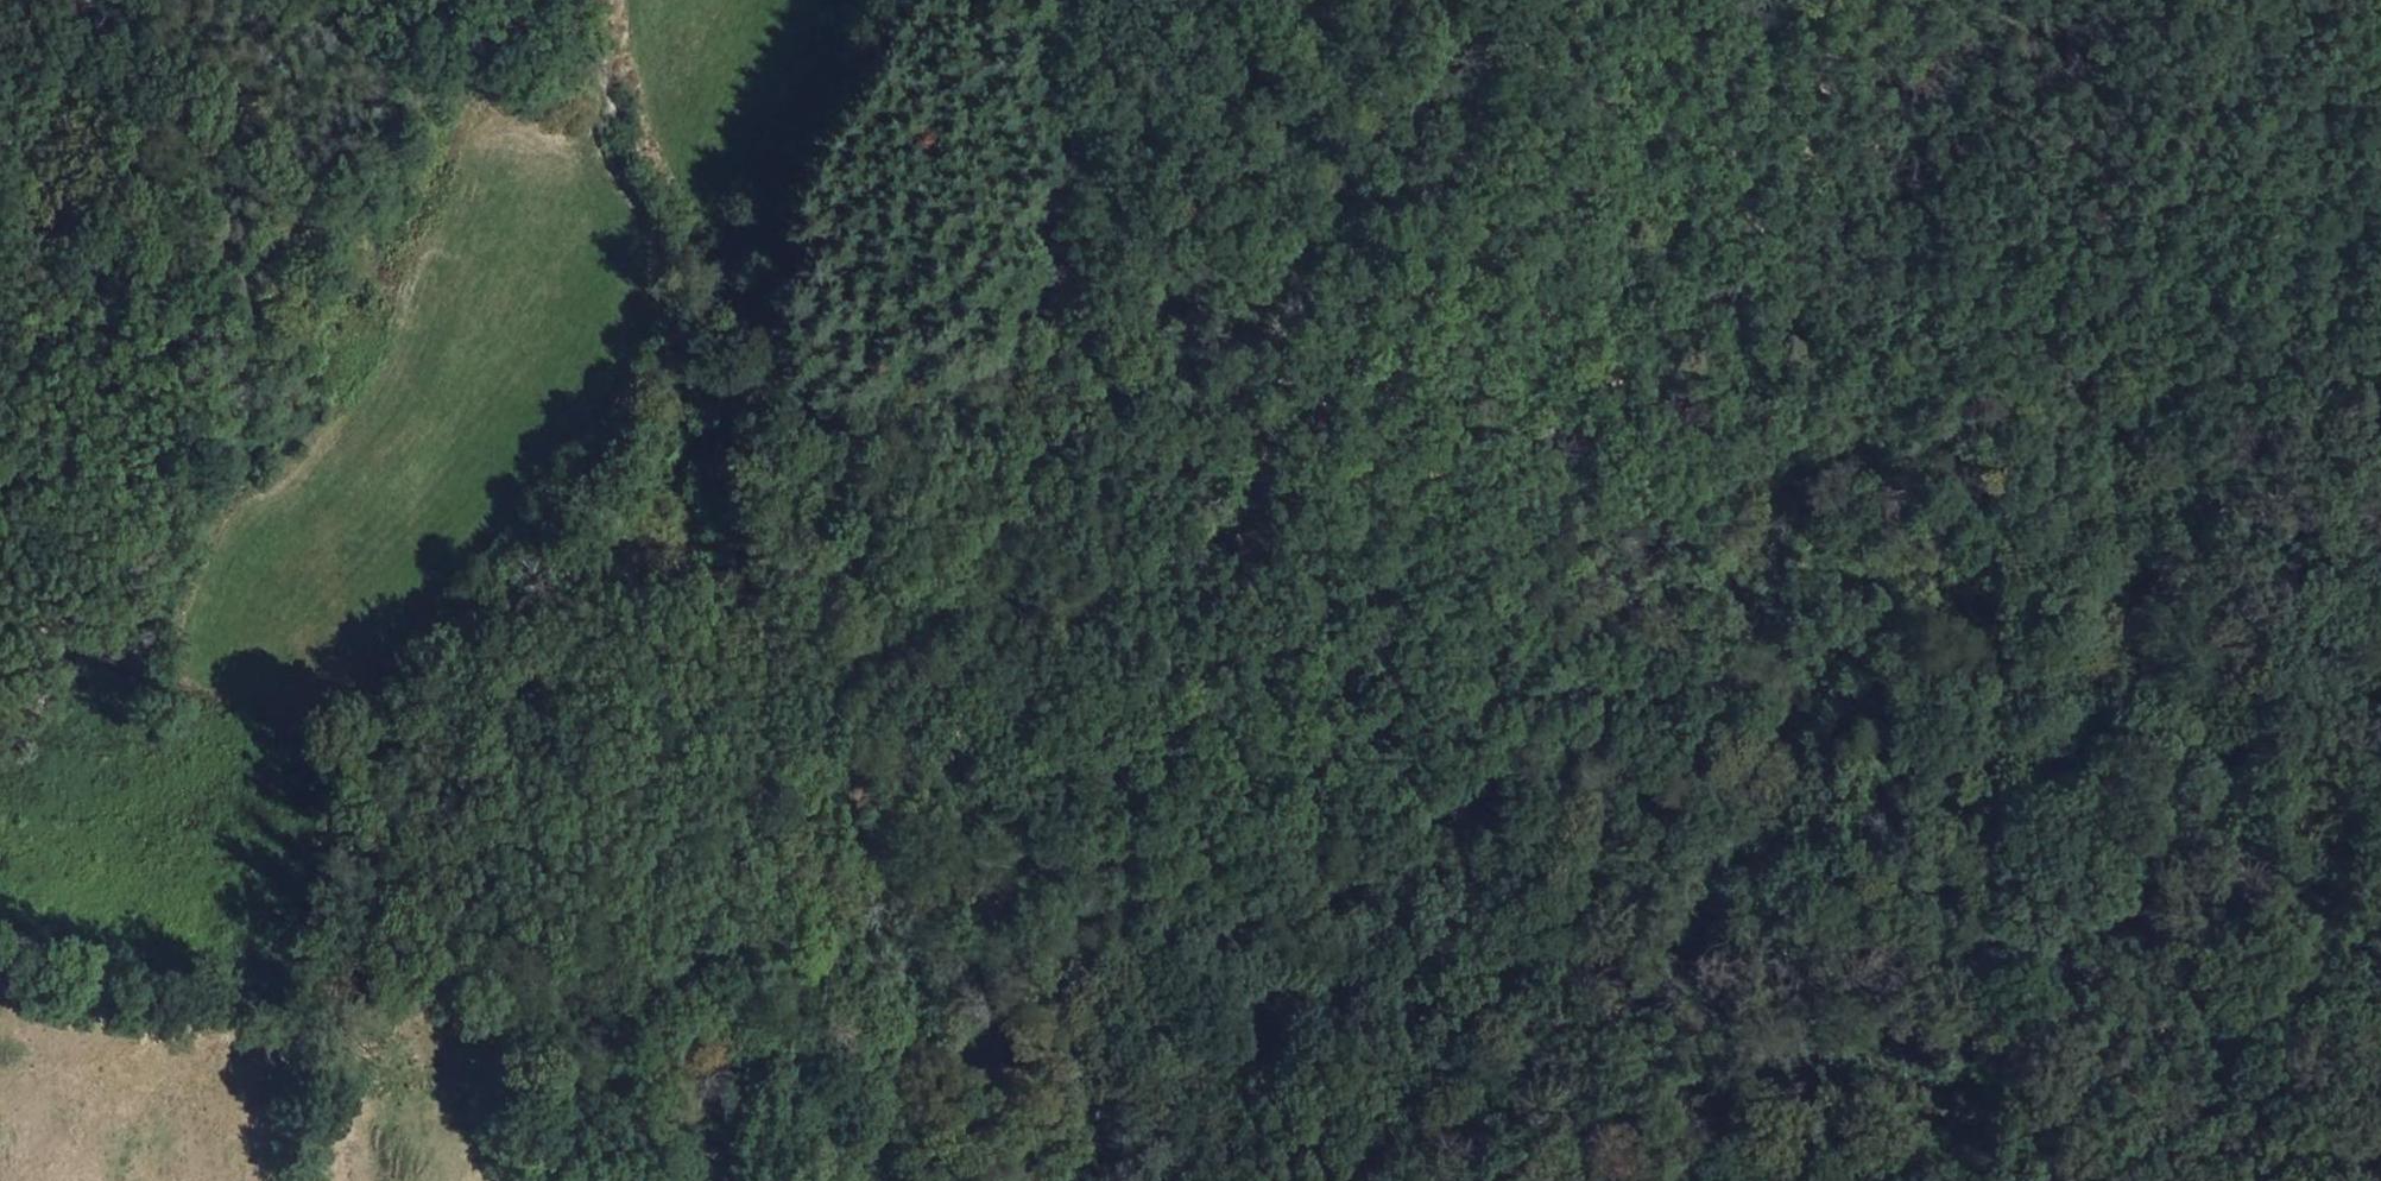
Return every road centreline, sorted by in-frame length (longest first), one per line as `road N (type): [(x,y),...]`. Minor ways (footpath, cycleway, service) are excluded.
road 1 (track): [(722,294),(824,0)]
road 2 (track): [(0,207),(58,98),(85,0)]
road 3 (track): [(603,0),(595,54),(612,118)]

